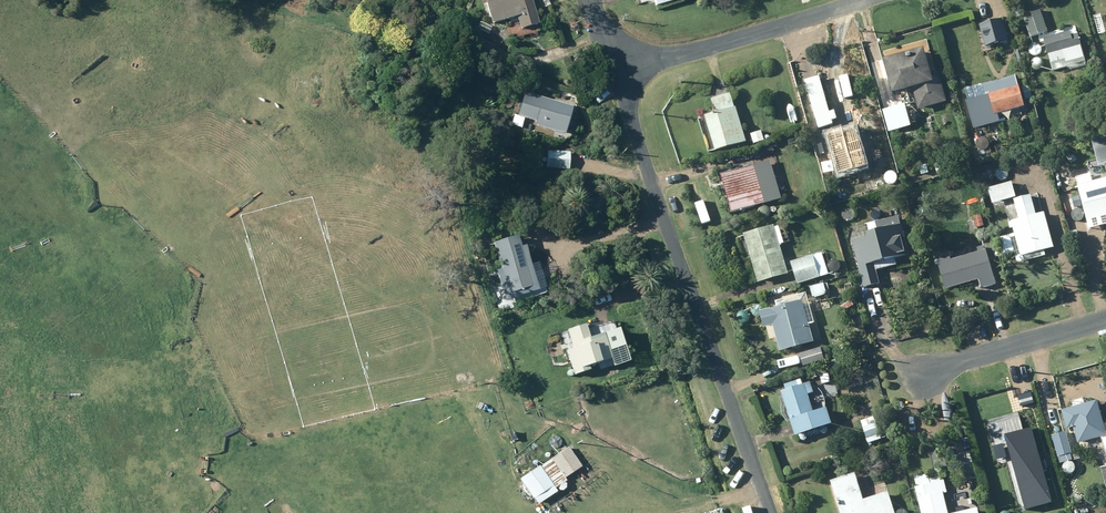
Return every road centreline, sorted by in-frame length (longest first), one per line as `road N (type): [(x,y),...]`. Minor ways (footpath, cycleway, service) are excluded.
road 1 (residential): [(616,72),(769,512)]
road 2 (residential): [(860,0),(616,72)]
road 3 (residential): [(926,373),(1105,322)]

